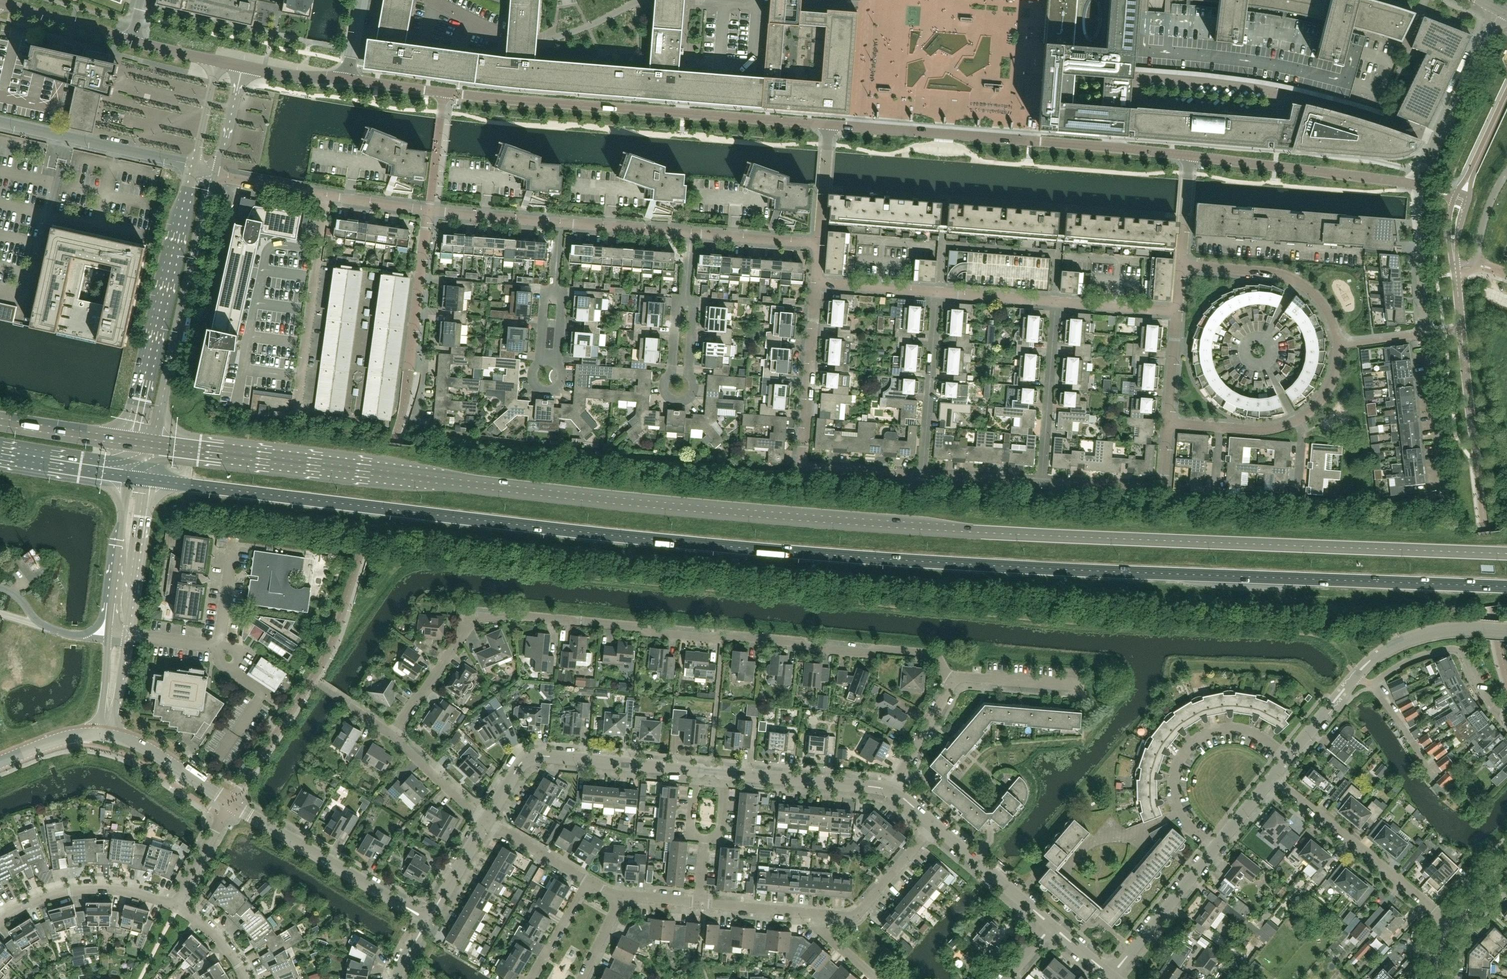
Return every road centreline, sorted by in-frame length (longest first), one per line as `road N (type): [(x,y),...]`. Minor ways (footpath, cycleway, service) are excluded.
road 1 (primary): [(147,479),(799,552),(1506,586)]
road 2 (primary): [(1506,555),(728,513),(153,445)]
road 3 (residential): [(391,735),(480,618),(913,652),(937,659),(954,681)]
road 4 (unclassified): [(829,125),(347,79)]
road 5 (unclassified): [(1189,156),(829,125)]
road 6 (residential): [(923,476),(804,467),(817,283)]
road 7 (tertiary): [(194,167),(133,442)]
road 8 (tertiary): [(153,445),(213,174)]
road 9 (tertiary): [(1287,756),(1387,648),(1428,633),(1506,631)]
road 10 (tertiary): [(695,769),(531,756),(487,821)]
road 11 (residential): [(1450,925),(1271,776)]
road 12 (unclassified): [(1419,185),(1189,156)]
road 13 (residential): [(1214,847),(1188,827),(1172,794),(1185,748),(1207,732),(1234,728),(1287,756)]
road 14 (tertiary): [(428,920),(230,802)]
road 15 (residential): [(297,410),(327,196)]
road 16 (unclassified): [(194,167),(0,122)]
road 17 (residential): [(1339,345),(1326,308),(1296,281),(1180,265)]
road 18 (unclassified): [(1419,185),(1502,10)]
road 19 (residential): [(0,918),(43,896),(84,888),(131,890),(176,907)]
road 20 (residential): [(923,476),(937,294)]
road 21 (residential): [(1042,484),(1054,303)]
road 22 (tertiary): [(893,790),(726,773)]
road 23 (residential): [(1446,501),(1424,335)]
road 24 (tertiary): [(1111,976),(1214,847)]
road 25 (residential): [(409,371),(430,210)]
road 26 (tertiary): [(1053,927),(932,822)]
road 27 (tertiary): [(127,477),(109,634)]
road 28 (tertiary): [(129,636),(147,479)]
road 29 (residential): [(820,913),(858,916),(932,822)]
road 30 (residential): [(1424,335),(1419,185)]
road 31 (unclassified): [(133,41),(0,3)]
road 32 (tertiary): [(230,802),(113,735)]
road 33 (primary): [(133,442),(0,421)]
road 34 (residential): [(691,233),(559,222)]
road 35 (residential): [(559,222),(430,210)]
road 36 (residential): [(487,821),(391,735)]
road 37 (primary): [(0,456),(127,477)]
road 38 (residential): [(819,243),(691,233)]
road 39 (residential): [(954,681),(1082,686)]
road 40 (residential): [(893,790),(954,681)]
road 41 (residential): [(1176,312),(1054,303)]
road 42 (residential): [(820,913),(699,902)]
road 43 (residential): [(937,294),(817,283)]
road 44 (residential): [(1161,487),(1042,484)]

